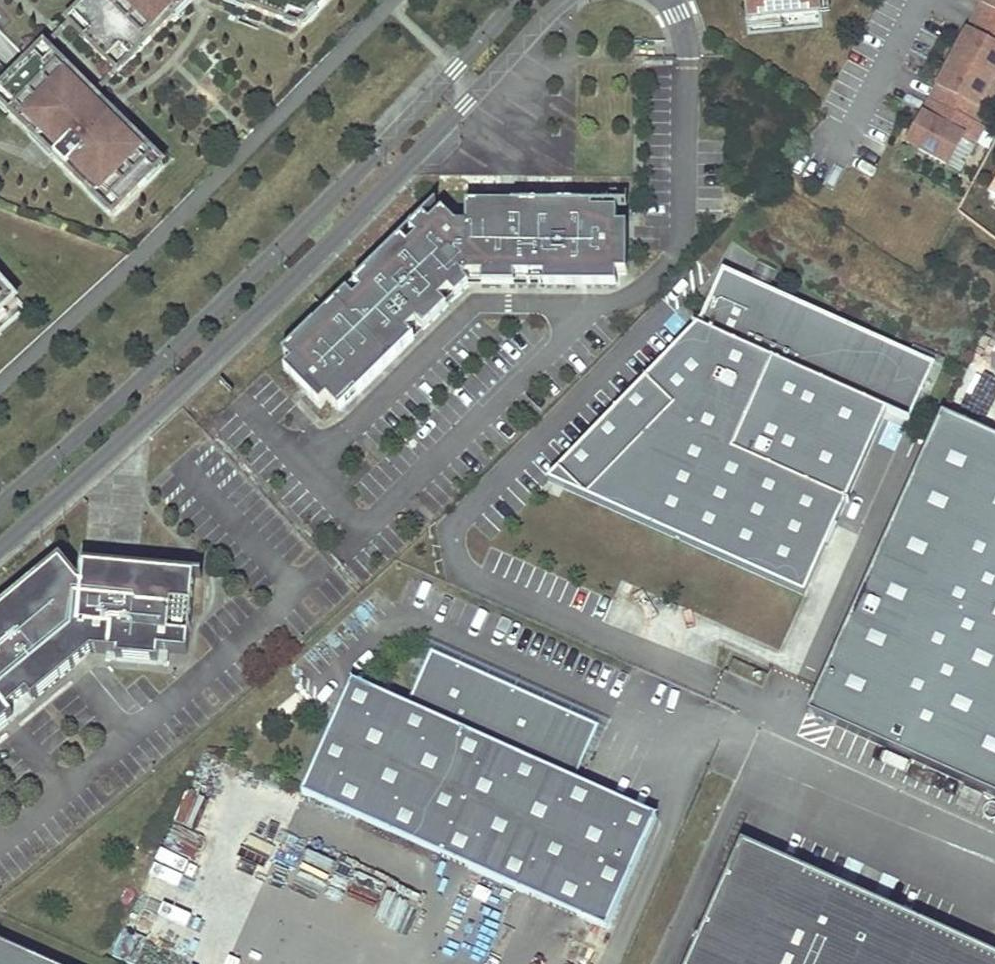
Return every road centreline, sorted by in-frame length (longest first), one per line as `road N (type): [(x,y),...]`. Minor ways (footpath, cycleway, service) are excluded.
road 1 (secondary): [(0,546),(295,276),(566,0)]
road 2 (secondary): [(515,0),(270,258),(0,504)]

